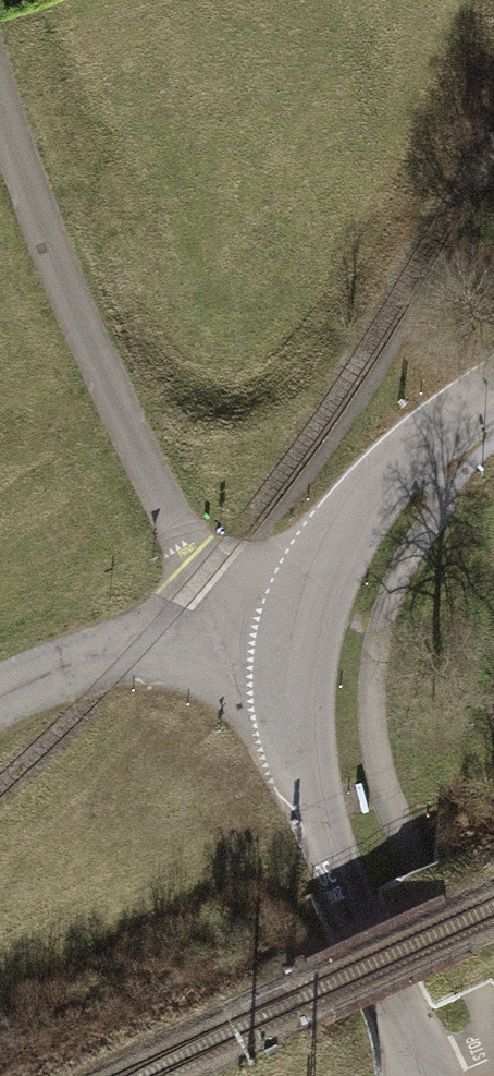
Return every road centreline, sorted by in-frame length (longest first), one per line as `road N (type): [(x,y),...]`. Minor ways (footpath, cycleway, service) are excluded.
road 1 (unclassified): [(226,611),(157,492),(0,108)]
road 2 (tertiary): [(306,612),(294,672),(298,737),(315,806),(359,929),(434,1075)]
road 3 (tertiary): [(493,387),(379,488),(334,550),(306,612)]
road 4 (unclassified): [(0,701),(226,611)]

